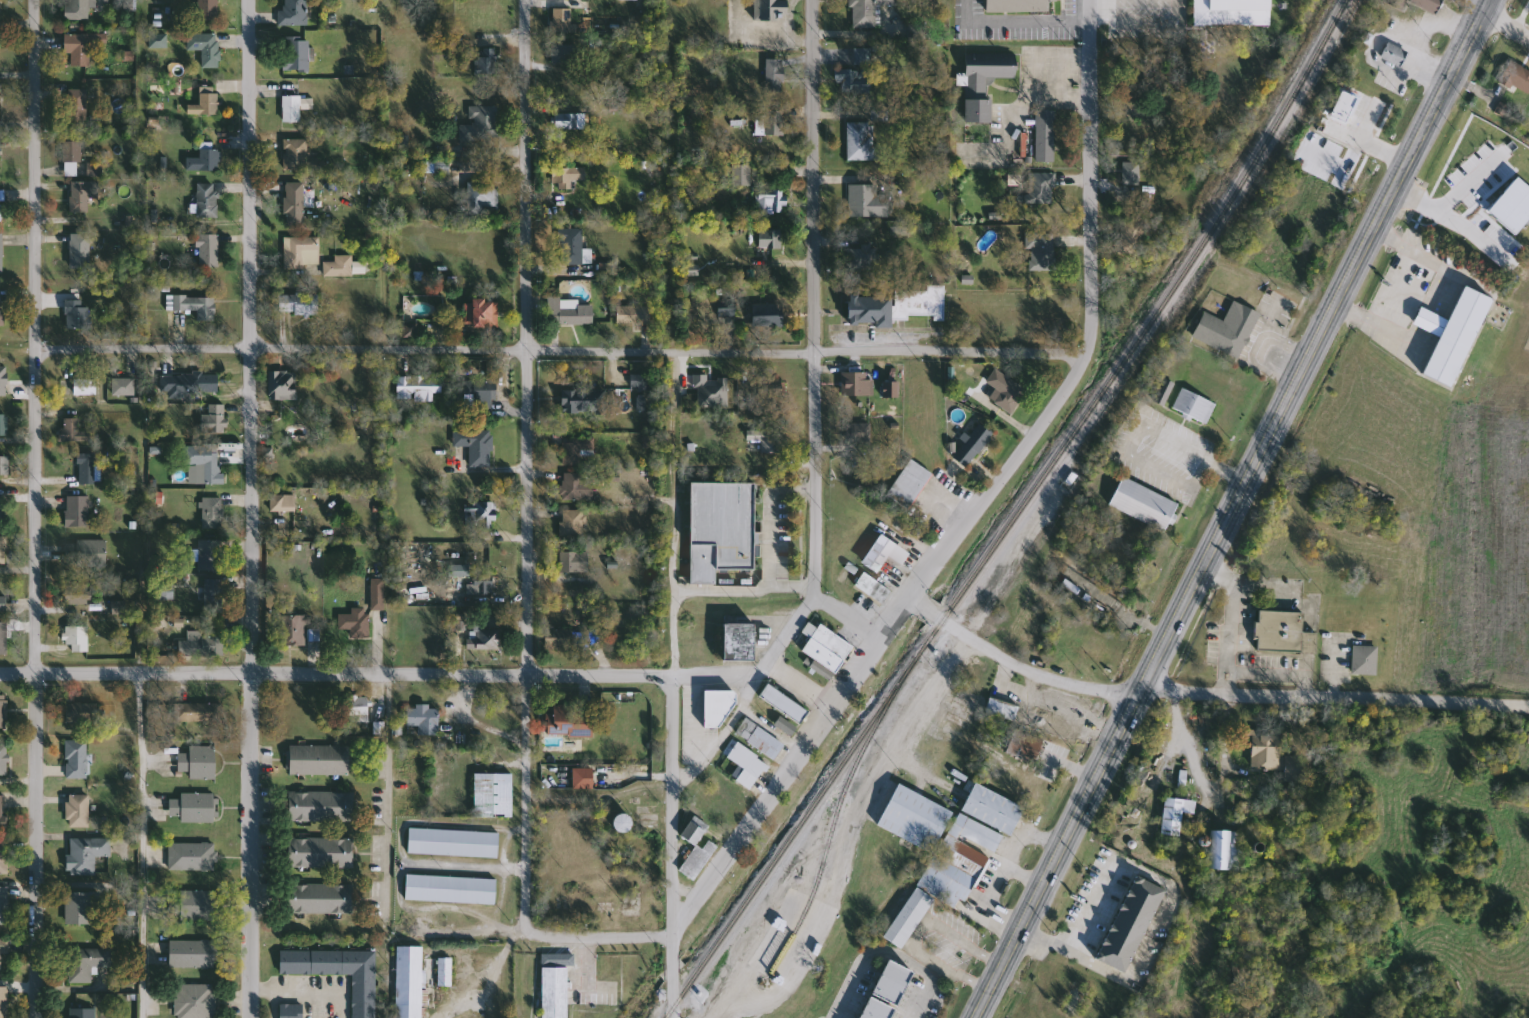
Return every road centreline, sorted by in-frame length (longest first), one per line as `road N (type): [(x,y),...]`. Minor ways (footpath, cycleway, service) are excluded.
road 1 (residential): [(1084,355),(33,349)]
road 2 (residential): [(0,671),(669,675),(738,674),(763,661),(829,706)]
road 3 (residential): [(1090,0),(1084,355),(829,706)]
road 4 (residential): [(763,661),(811,591),(813,0)]
road 5 (residential): [(526,0),(526,673)]
road 6 (residential): [(247,0),(249,672)]
road 7 (residential): [(32,0),(34,670)]
road 8 (primary): [(1139,690),(1375,233)]
road 9 (residential): [(1139,690),(1528,707)]
road 10 (primary): [(1139,690),(977,1017)]
road 11 (residential): [(34,670),(35,1017)]
road 12 (residential): [(249,672),(249,1017)]
road 13 (residential): [(829,706),(668,935)]
road 14 (residential): [(526,673),(533,935)]
road 15 (primary): [(1375,233),(1494,0)]
road 16 (residential): [(668,935),(669,675)]
road 17 (residential): [(1139,690),(1059,682),(905,595)]
road 18 (residential): [(668,935),(533,935)]

